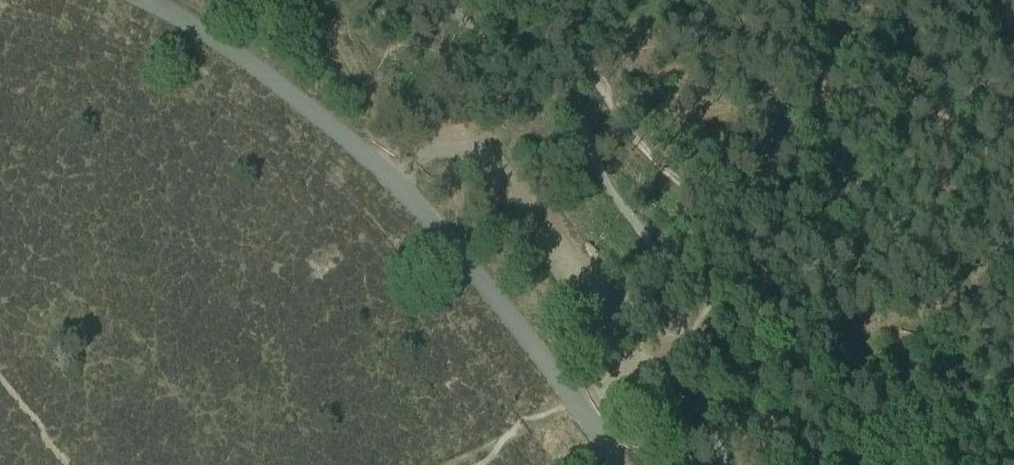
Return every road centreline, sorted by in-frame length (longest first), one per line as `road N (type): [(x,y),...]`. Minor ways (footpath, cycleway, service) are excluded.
road 1 (unclassified): [(618,464),(407,192),(294,97),(144,0)]

